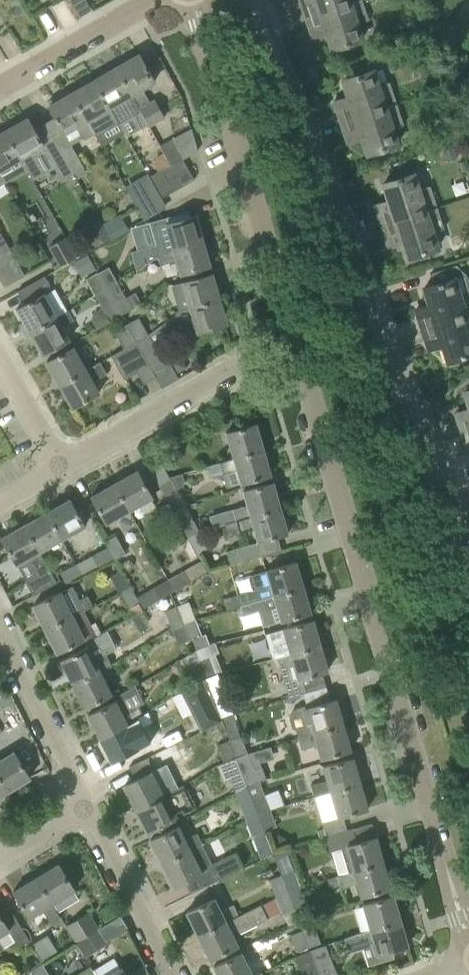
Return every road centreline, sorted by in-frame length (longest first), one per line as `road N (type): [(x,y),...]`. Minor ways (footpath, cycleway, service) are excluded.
road 1 (residential): [(468,932),(289,342)]
road 2 (residential): [(468,559),(251,0)]
road 3 (residential): [(289,342),(192,0)]
road 4 (residential): [(55,466),(289,342)]
road 5 (residential): [(170,974),(83,804)]
road 6 (residential): [(83,804),(0,643)]
road 7 (residential): [(0,85),(151,0)]

